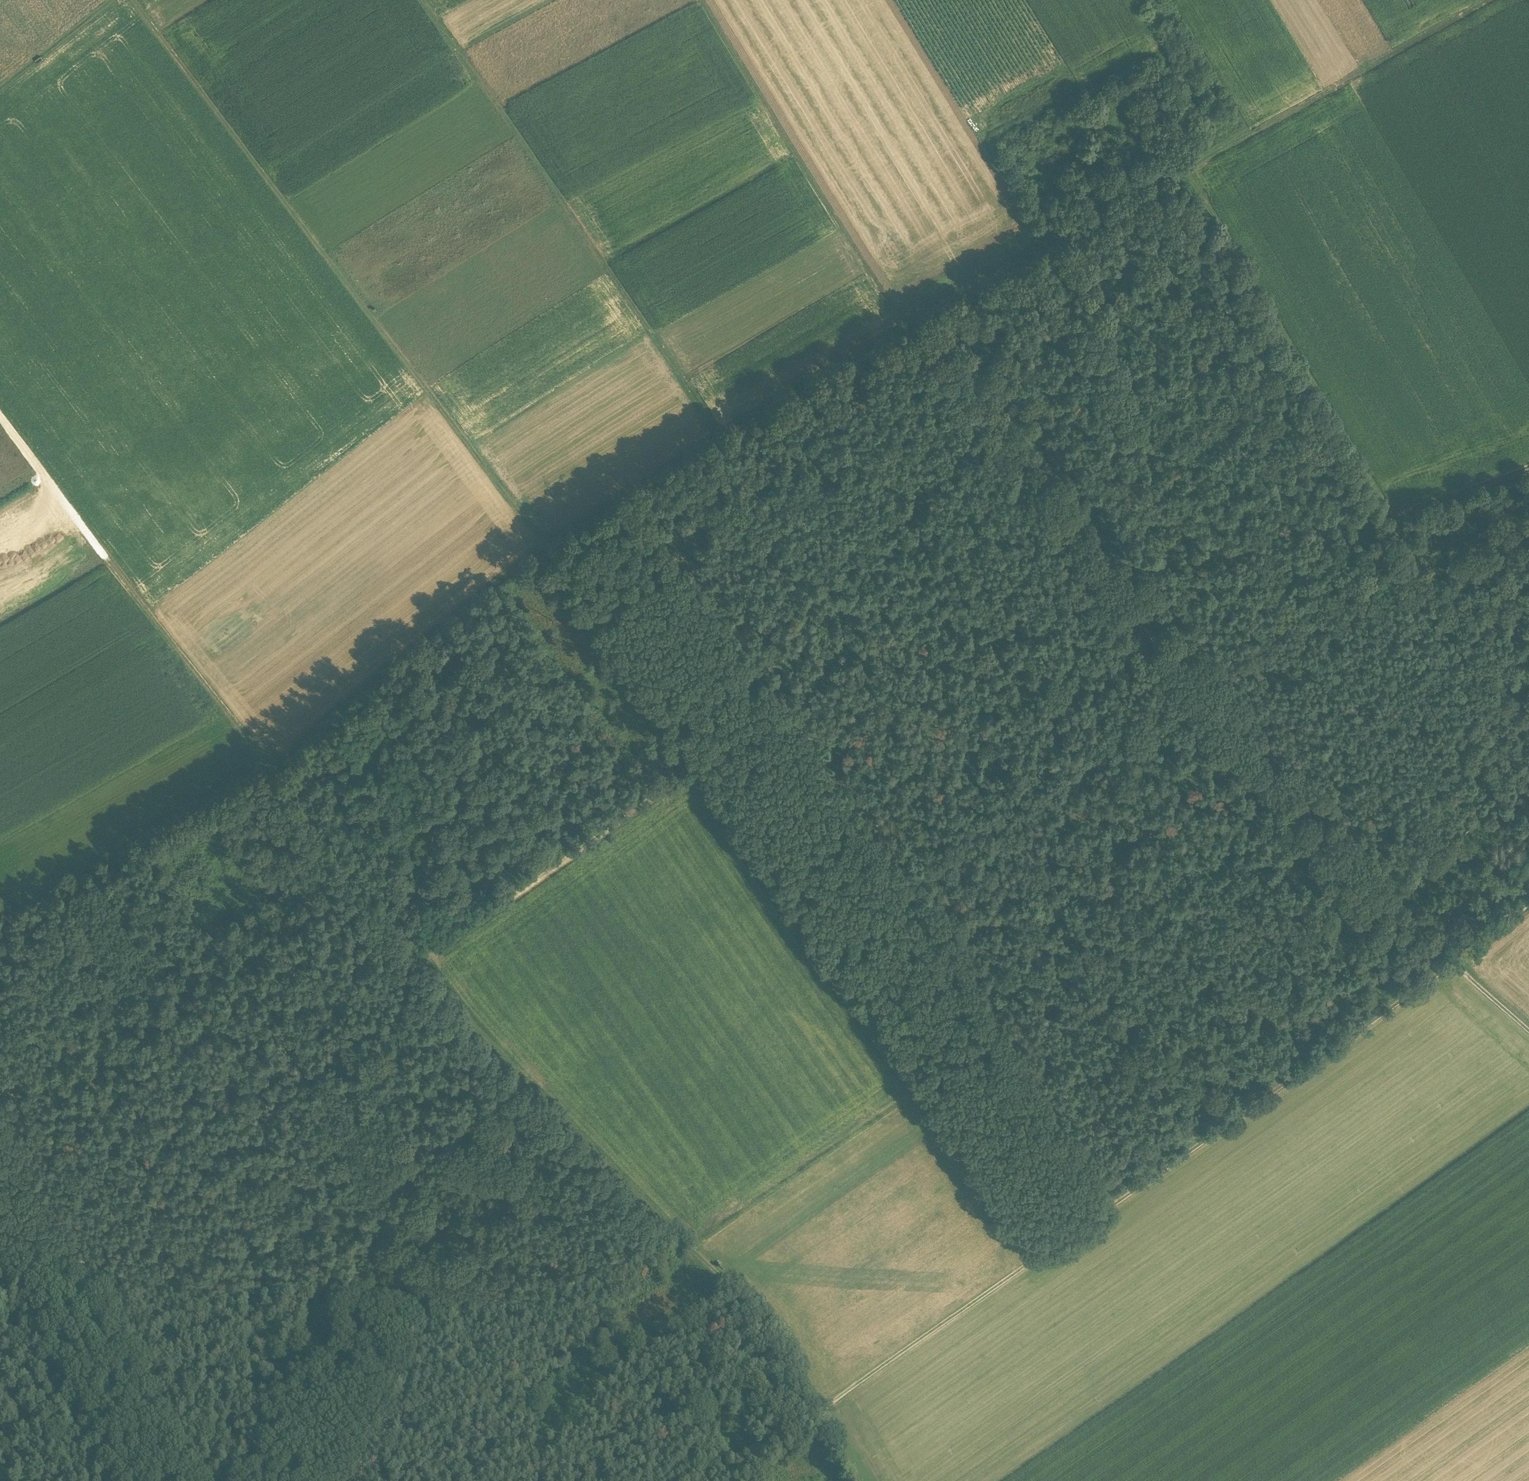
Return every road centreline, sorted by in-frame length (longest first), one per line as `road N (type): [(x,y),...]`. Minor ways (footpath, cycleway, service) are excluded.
road 1 (track): [(817,1413),(770,1328),(493,1053),(268,768),(544,546),(907,330),(919,346)]
road 2 (track): [(817,1413),(1454,964),(1173,702),(919,346)]
road 3 (track): [(699,760),(134,0)]
road 4 (track): [(415,954),(699,760),(1042,1256)]
road 5 (track): [(161,1224),(7,919),(268,768),(257,754)]
road 6 (track): [(723,434),(423,0)]
road 7 (track): [(0,1325),(161,1224),(275,1446),(311,1480)]
road 8 (track): [(0,415),(257,754)]
road 9 (track): [(1386,516),(1232,254),(1174,171)]
road 10 (track): [(907,330),(704,0)]
road 11 (track): [(1485,0),(1174,171)]
road 12 (track): [(1174,171),(1104,193),(1039,249),(904,326)]
road 13 (track): [(1528,1031),(1454,964),(1528,902)]
road 14 (track): [(1528,463),(1386,516),(1401,541)]
road 15 (track): [(1401,541),(1415,564),(1528,667)]
road 16 (track): [(107,0),(0,87)]

